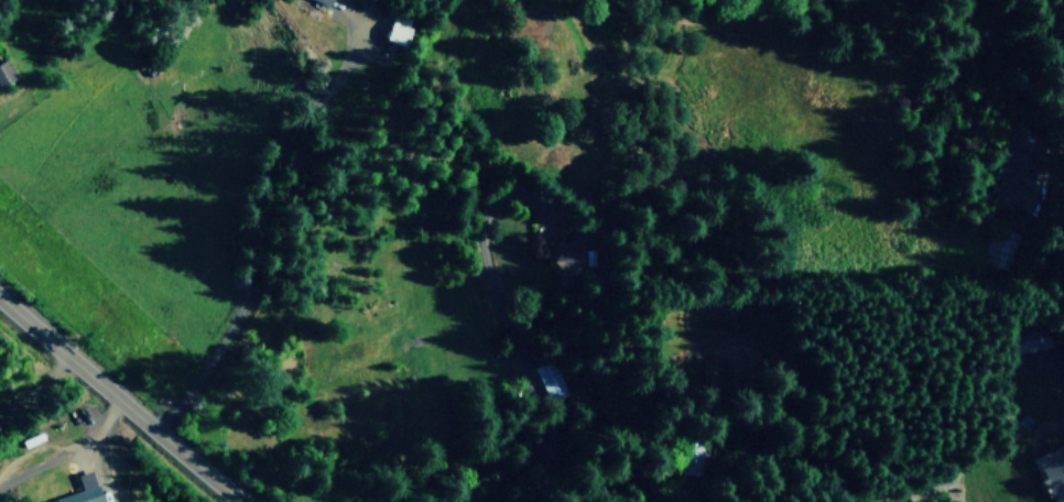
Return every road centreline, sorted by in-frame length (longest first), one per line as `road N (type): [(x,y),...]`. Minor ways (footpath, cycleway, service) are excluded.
road 1 (tertiary): [(243,501),(0,299)]

